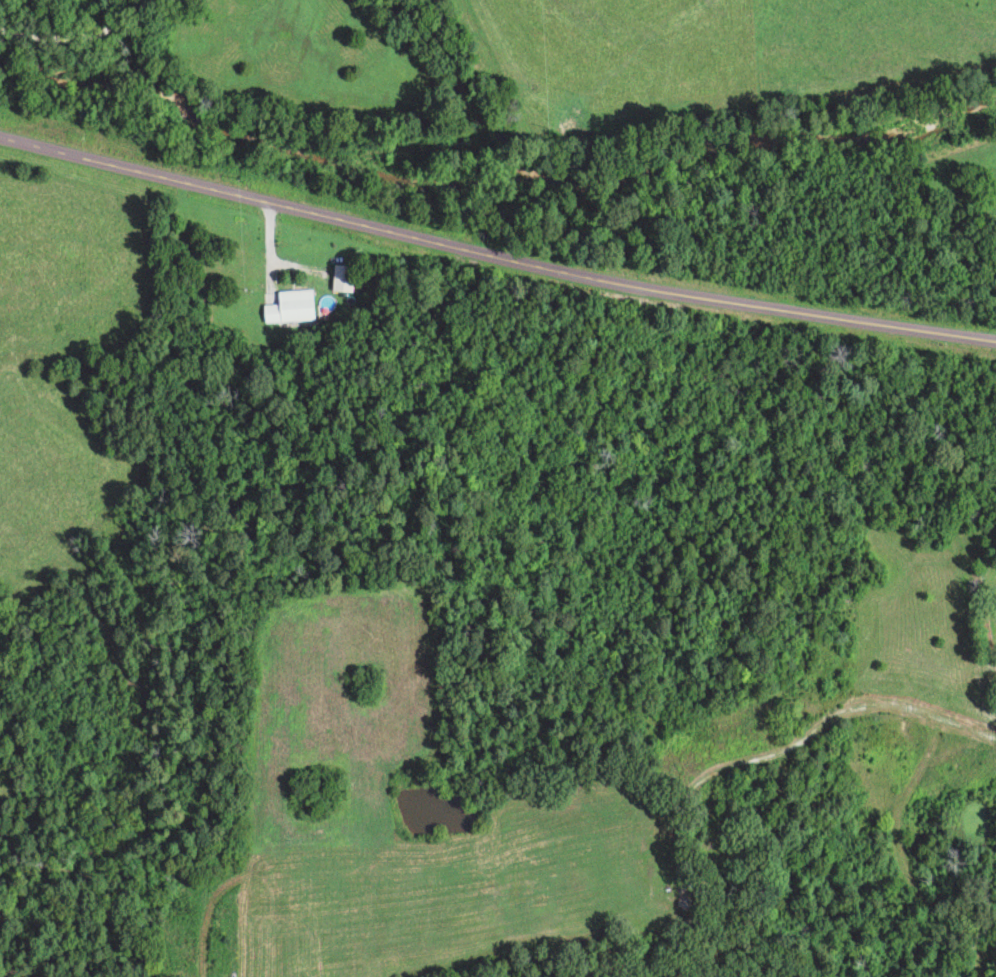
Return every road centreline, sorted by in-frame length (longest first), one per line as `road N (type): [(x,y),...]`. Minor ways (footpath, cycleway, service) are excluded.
road 1 (tertiary): [(995,343),(546,269),(0,138)]
road 2 (residential): [(0,34),(74,41),(123,33),(149,0)]

